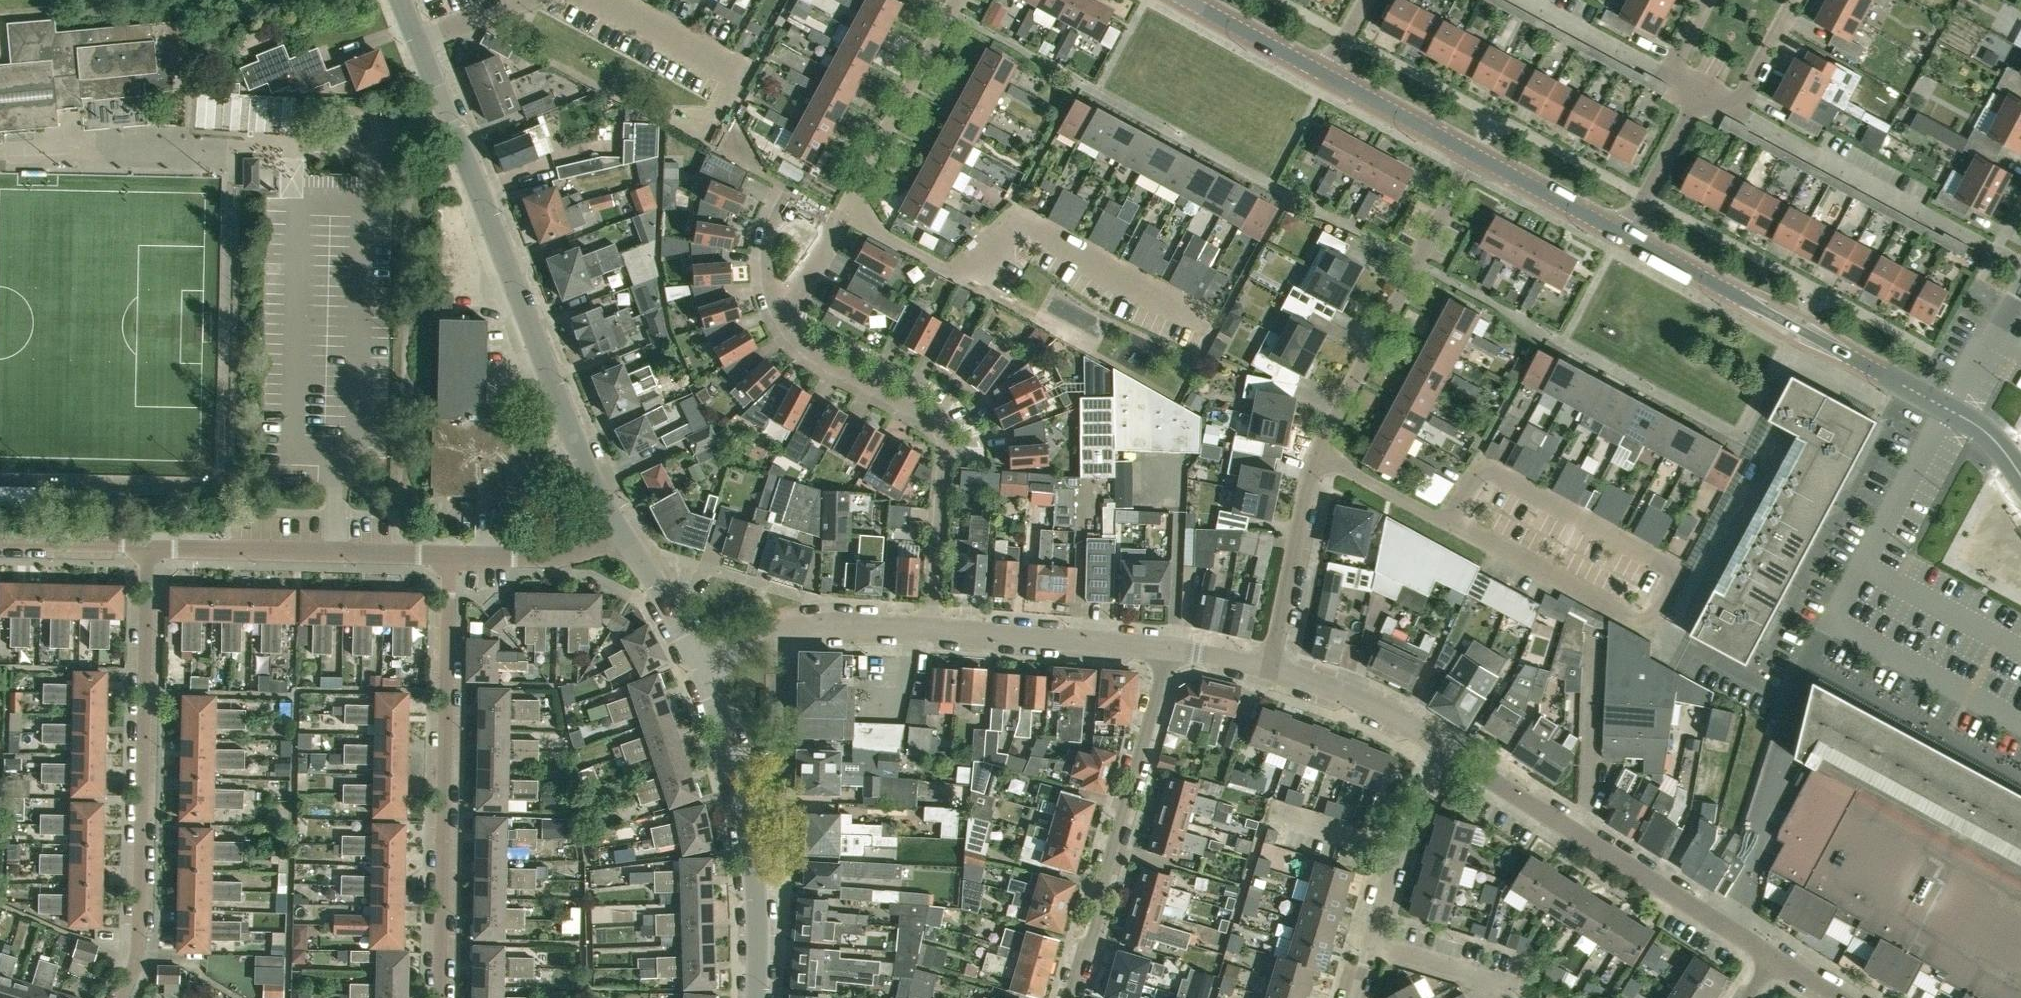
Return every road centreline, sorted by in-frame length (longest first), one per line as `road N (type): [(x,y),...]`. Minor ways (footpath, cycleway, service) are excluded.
road 1 (residential): [(619,528),(586,470),(400,0)]
road 2 (unclassified): [(1270,667),(1315,457),(1474,155)]
road 3 (residential): [(148,549),(139,953),(120,997)]
road 4 (residential): [(439,997),(448,555)]
road 5 (residential): [(931,628),(944,431),(922,409),(818,353),(785,314)]
road 6 (unclassified): [(1773,956),(1449,756)]
road 7 (residential): [(1167,646),(1097,903),(1101,915),(1070,997)]
road 8 (tertiary): [(1948,408),(1625,237)]
road 9 (unclassified): [(754,997),(748,823),(700,660)]
road 10 (residential): [(448,555),(148,549)]
road 11 (residential): [(840,216),(956,0)]
road 12 (unclassified): [(1167,646),(931,628)]
road 13 (residential): [(1370,944),(1408,828),(1449,756)]
road 14 (unclassified): [(1449,756),(1373,704),(1270,667)]
road 15 (unclassified): [(931,628),(818,623),(744,643)]
road 16 (residential): [(785,314),(767,258),(778,215),(792,190),(840,216)]
road 17 (residential): [(448,555),(564,554),(619,528)]
road 18 (tertiary): [(1625,237),(1474,155)]
road 19 (tertiary): [(1474,155),(1328,76)]
road 20 (residential): [(1625,237),(1701,91)]
road 21 (tertiary): [(1328,76),(1186,0)]
road 22 (unclassified): [(700,660),(619,528)]
road 23 (residential): [(1794,0),(1741,99),(1701,91)]
road 24 (residential): [(148,549),(0,544)]
road 25 (residential): [(1948,408),(2020,288)]

